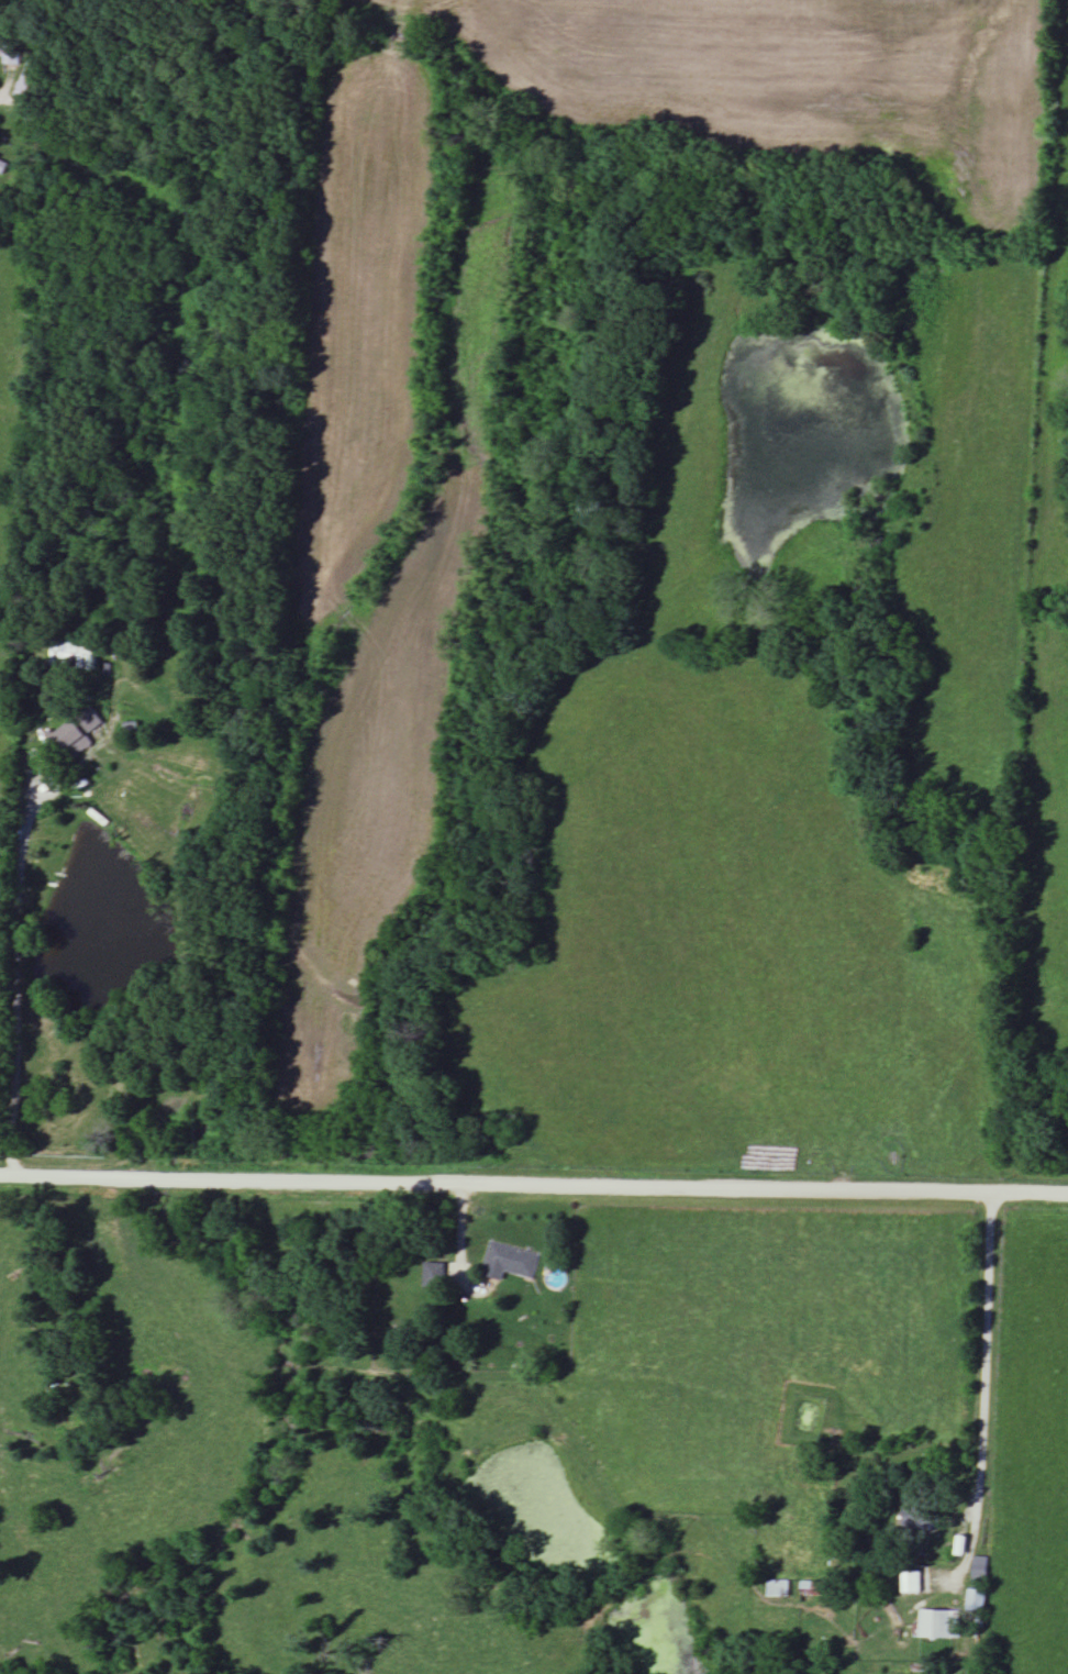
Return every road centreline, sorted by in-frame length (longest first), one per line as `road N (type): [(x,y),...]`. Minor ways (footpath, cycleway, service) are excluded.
road 1 (residential): [(1067,1194),(0,1174)]

